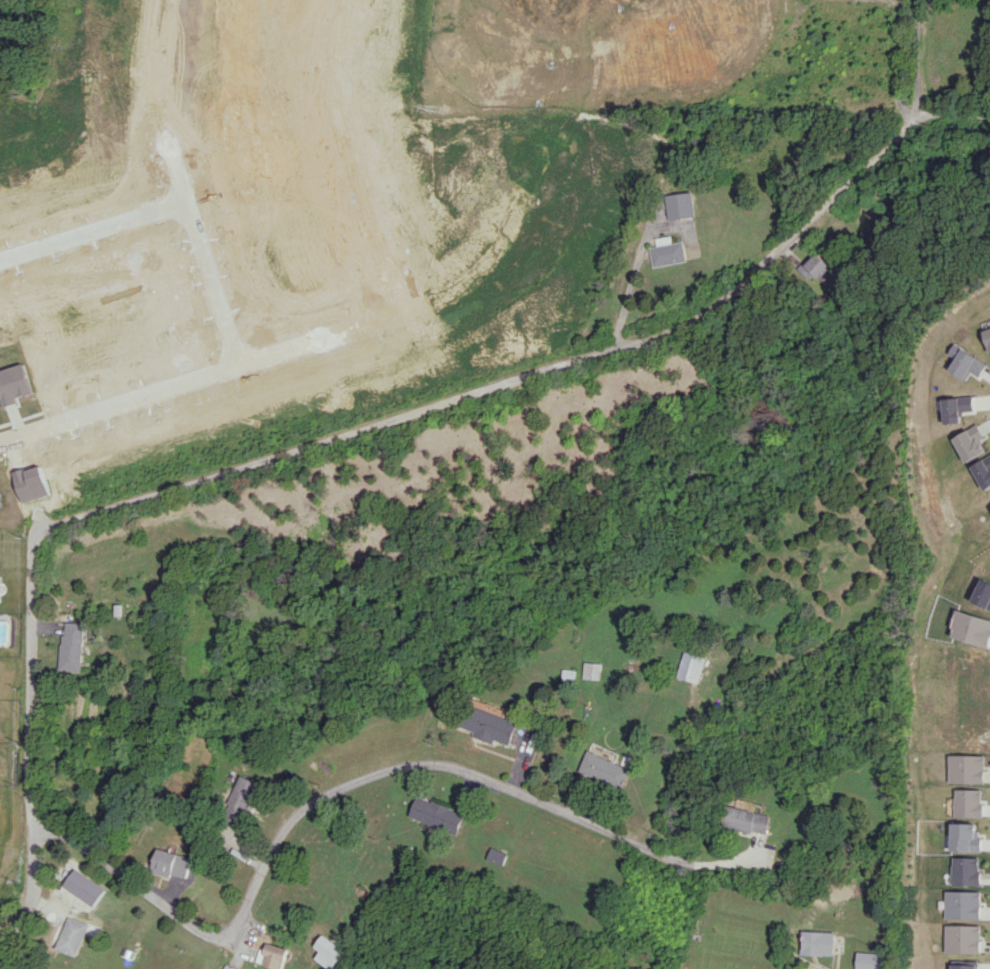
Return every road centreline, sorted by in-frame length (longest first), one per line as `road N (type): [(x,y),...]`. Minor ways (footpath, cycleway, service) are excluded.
road 1 (residential): [(35,531),(671,331),(718,305),(917,119),(989,112)]
road 2 (residential): [(36,821),(210,937),(226,937),(238,923),(295,815),(322,795),(396,767),(433,763),(471,772),(684,861),(740,858),(755,840)]
road 3 (residential): [(0,442),(241,367),(470,281)]
road 4 (residential): [(0,933),(24,930),(34,914),(27,613),(35,531)]
road 5 (residential): [(396,313),(329,103),(342,0)]
road 6 (residential): [(601,0),(594,52),(543,171),(513,229),(470,281)]
road 7 (residential): [(241,367),(161,136)]
road 8 (residential): [(0,258),(183,204)]

